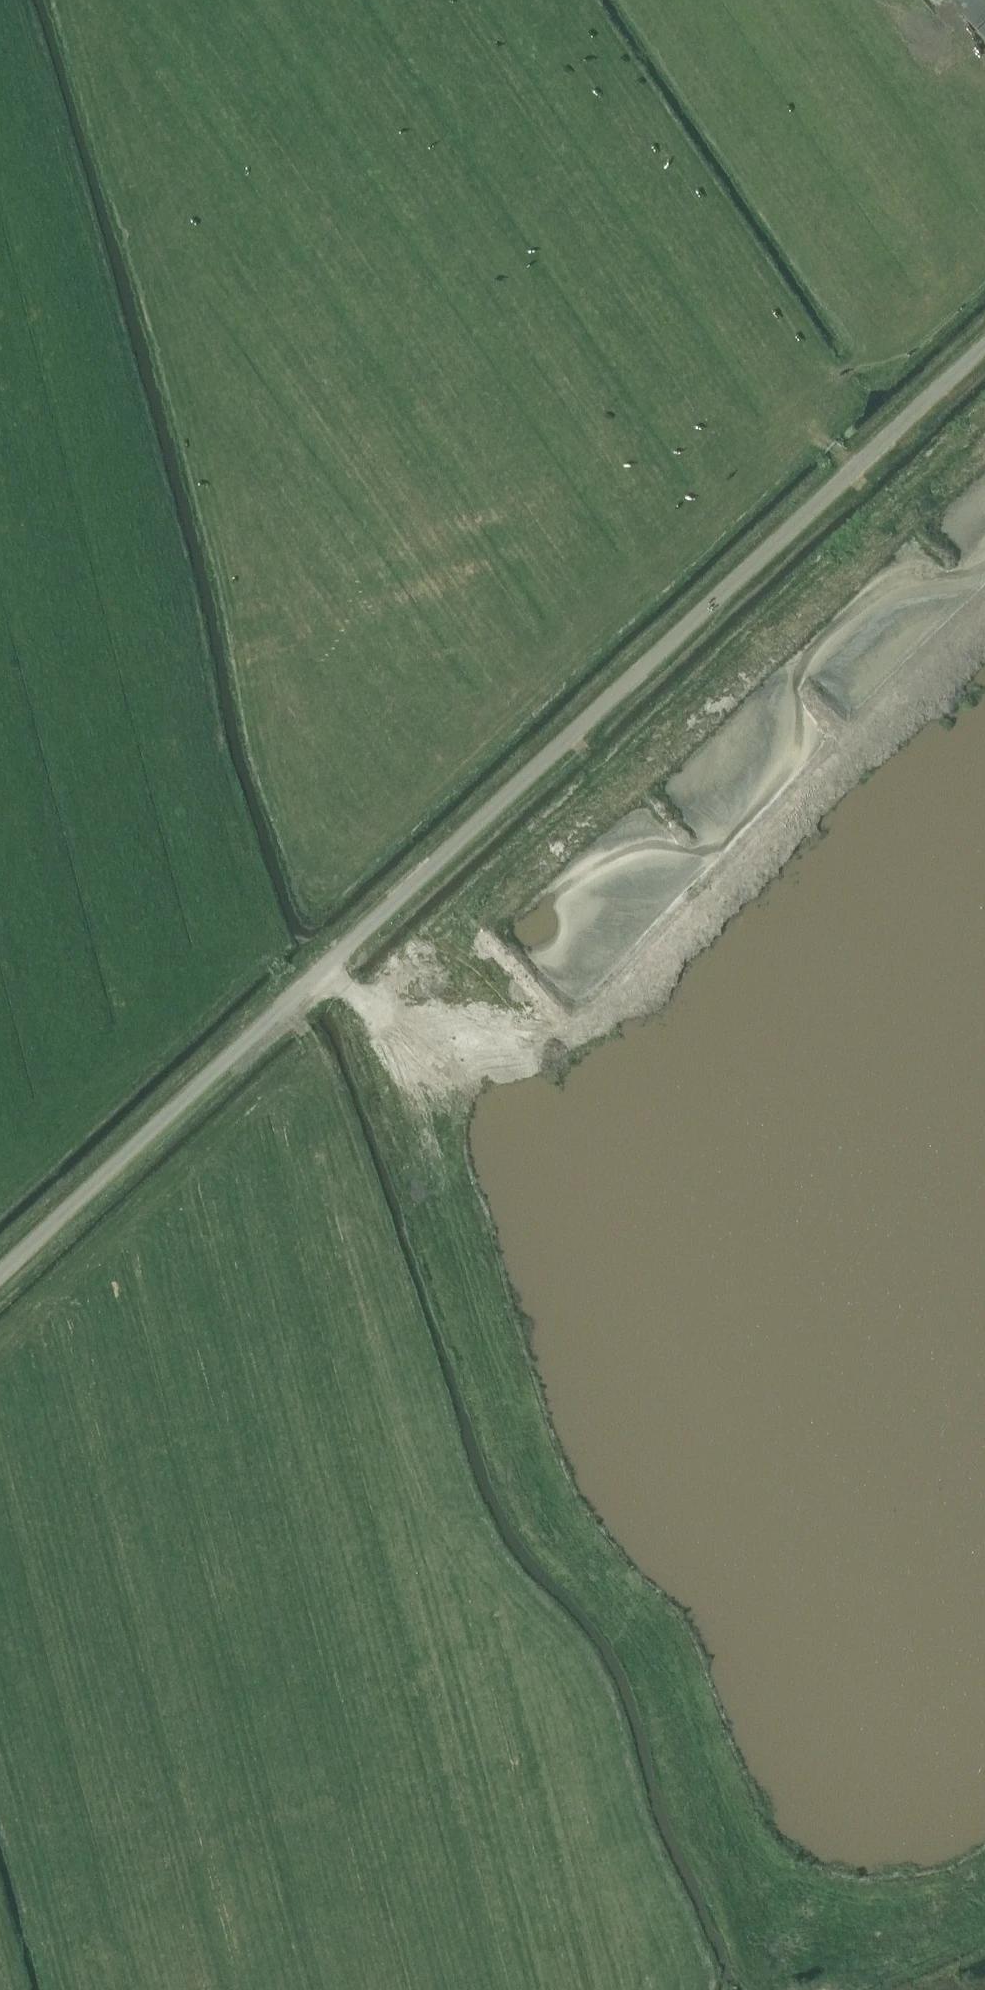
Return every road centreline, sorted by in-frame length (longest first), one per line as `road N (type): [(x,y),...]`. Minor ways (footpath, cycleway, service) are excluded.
road 1 (unclassified): [(0,1274),(984,344)]

